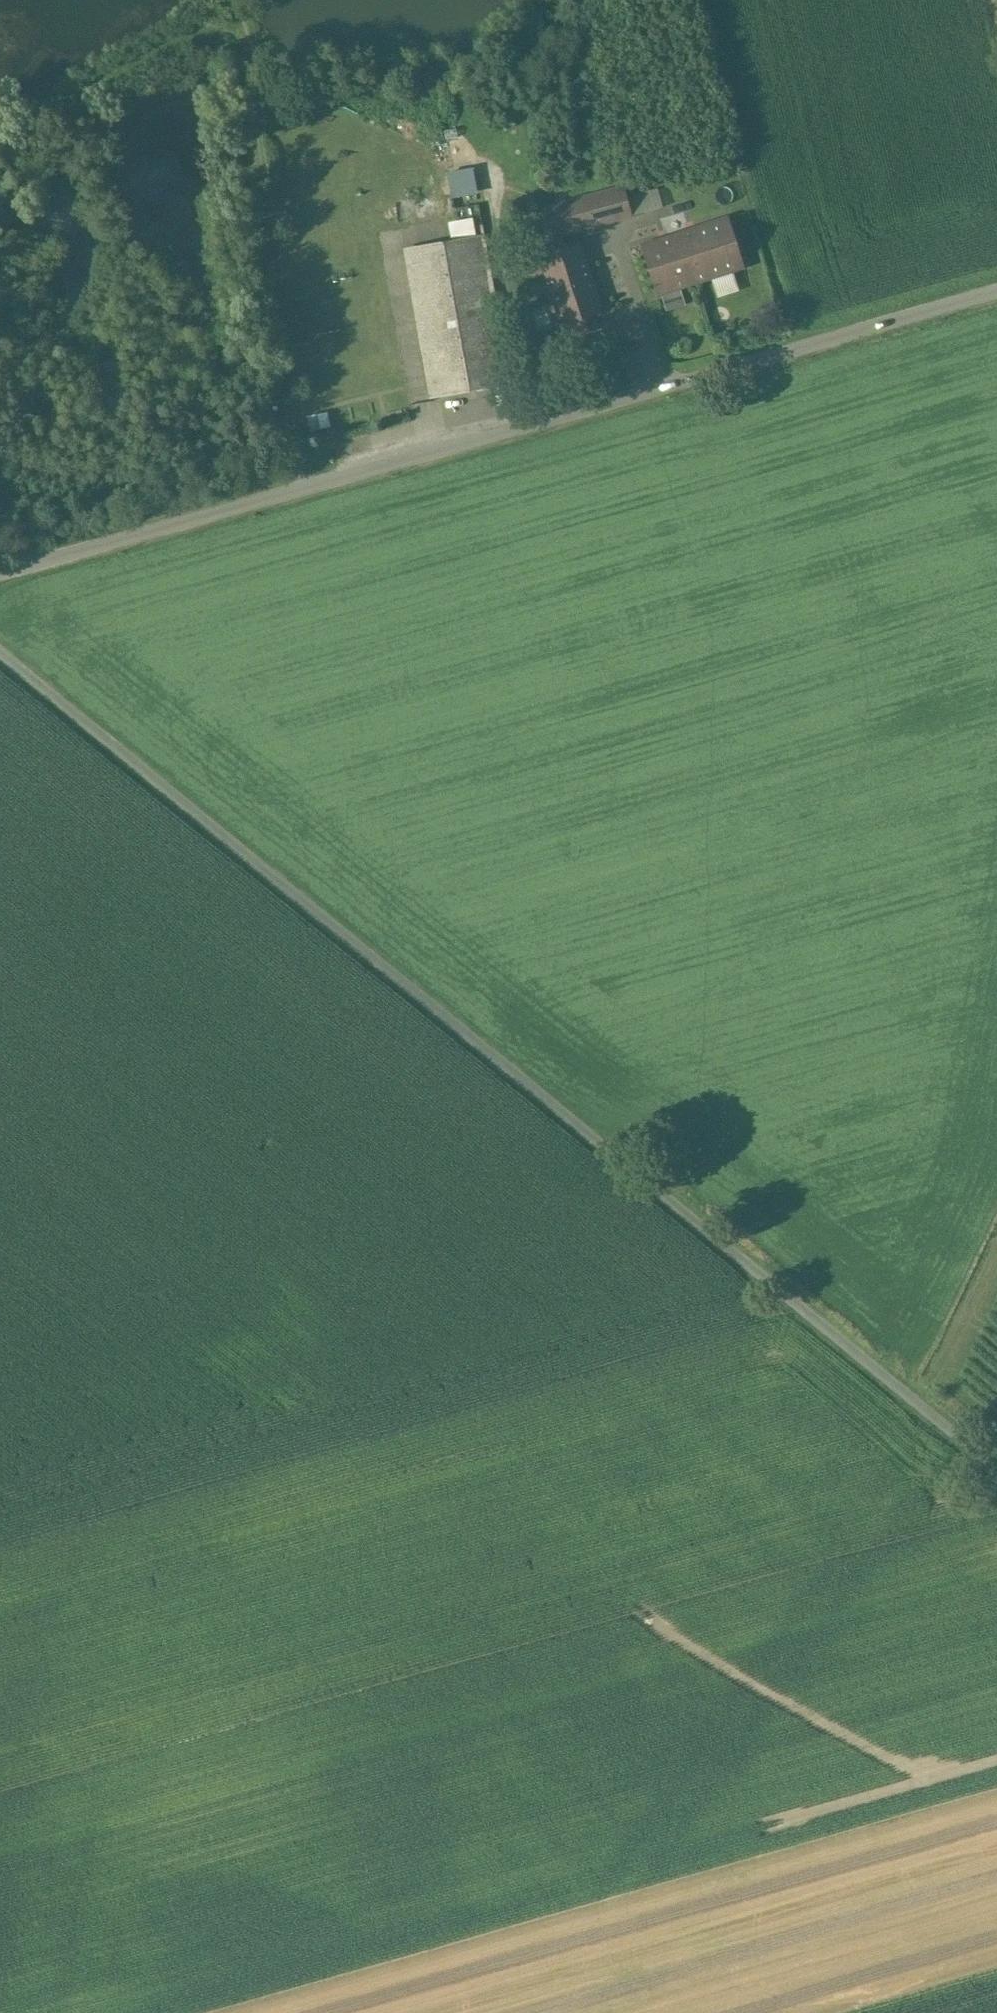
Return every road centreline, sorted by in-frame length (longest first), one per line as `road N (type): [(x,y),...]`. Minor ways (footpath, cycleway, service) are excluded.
road 1 (unclassified): [(996,1463),(0,653)]
road 2 (unclassified): [(0,578),(996,292)]
road 3 (track): [(306,493),(253,117)]

